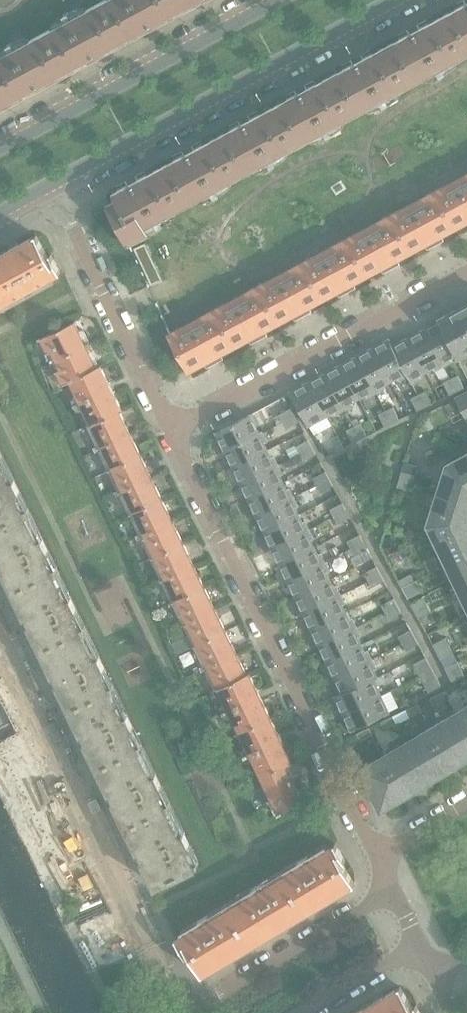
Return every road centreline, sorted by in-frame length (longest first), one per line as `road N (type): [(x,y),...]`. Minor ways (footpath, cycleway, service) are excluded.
road 1 (residential): [(168,428),(376,856)]
road 2 (residential): [(182,1005),(0,621)]
road 3 (tertiary): [(51,186),(397,0)]
road 4 (residential): [(466,269),(168,428)]
road 5 (tertiary): [(271,0),(0,145)]
road 6 (residential): [(51,186),(168,428)]
road 7 (residential): [(394,894),(182,1005)]

